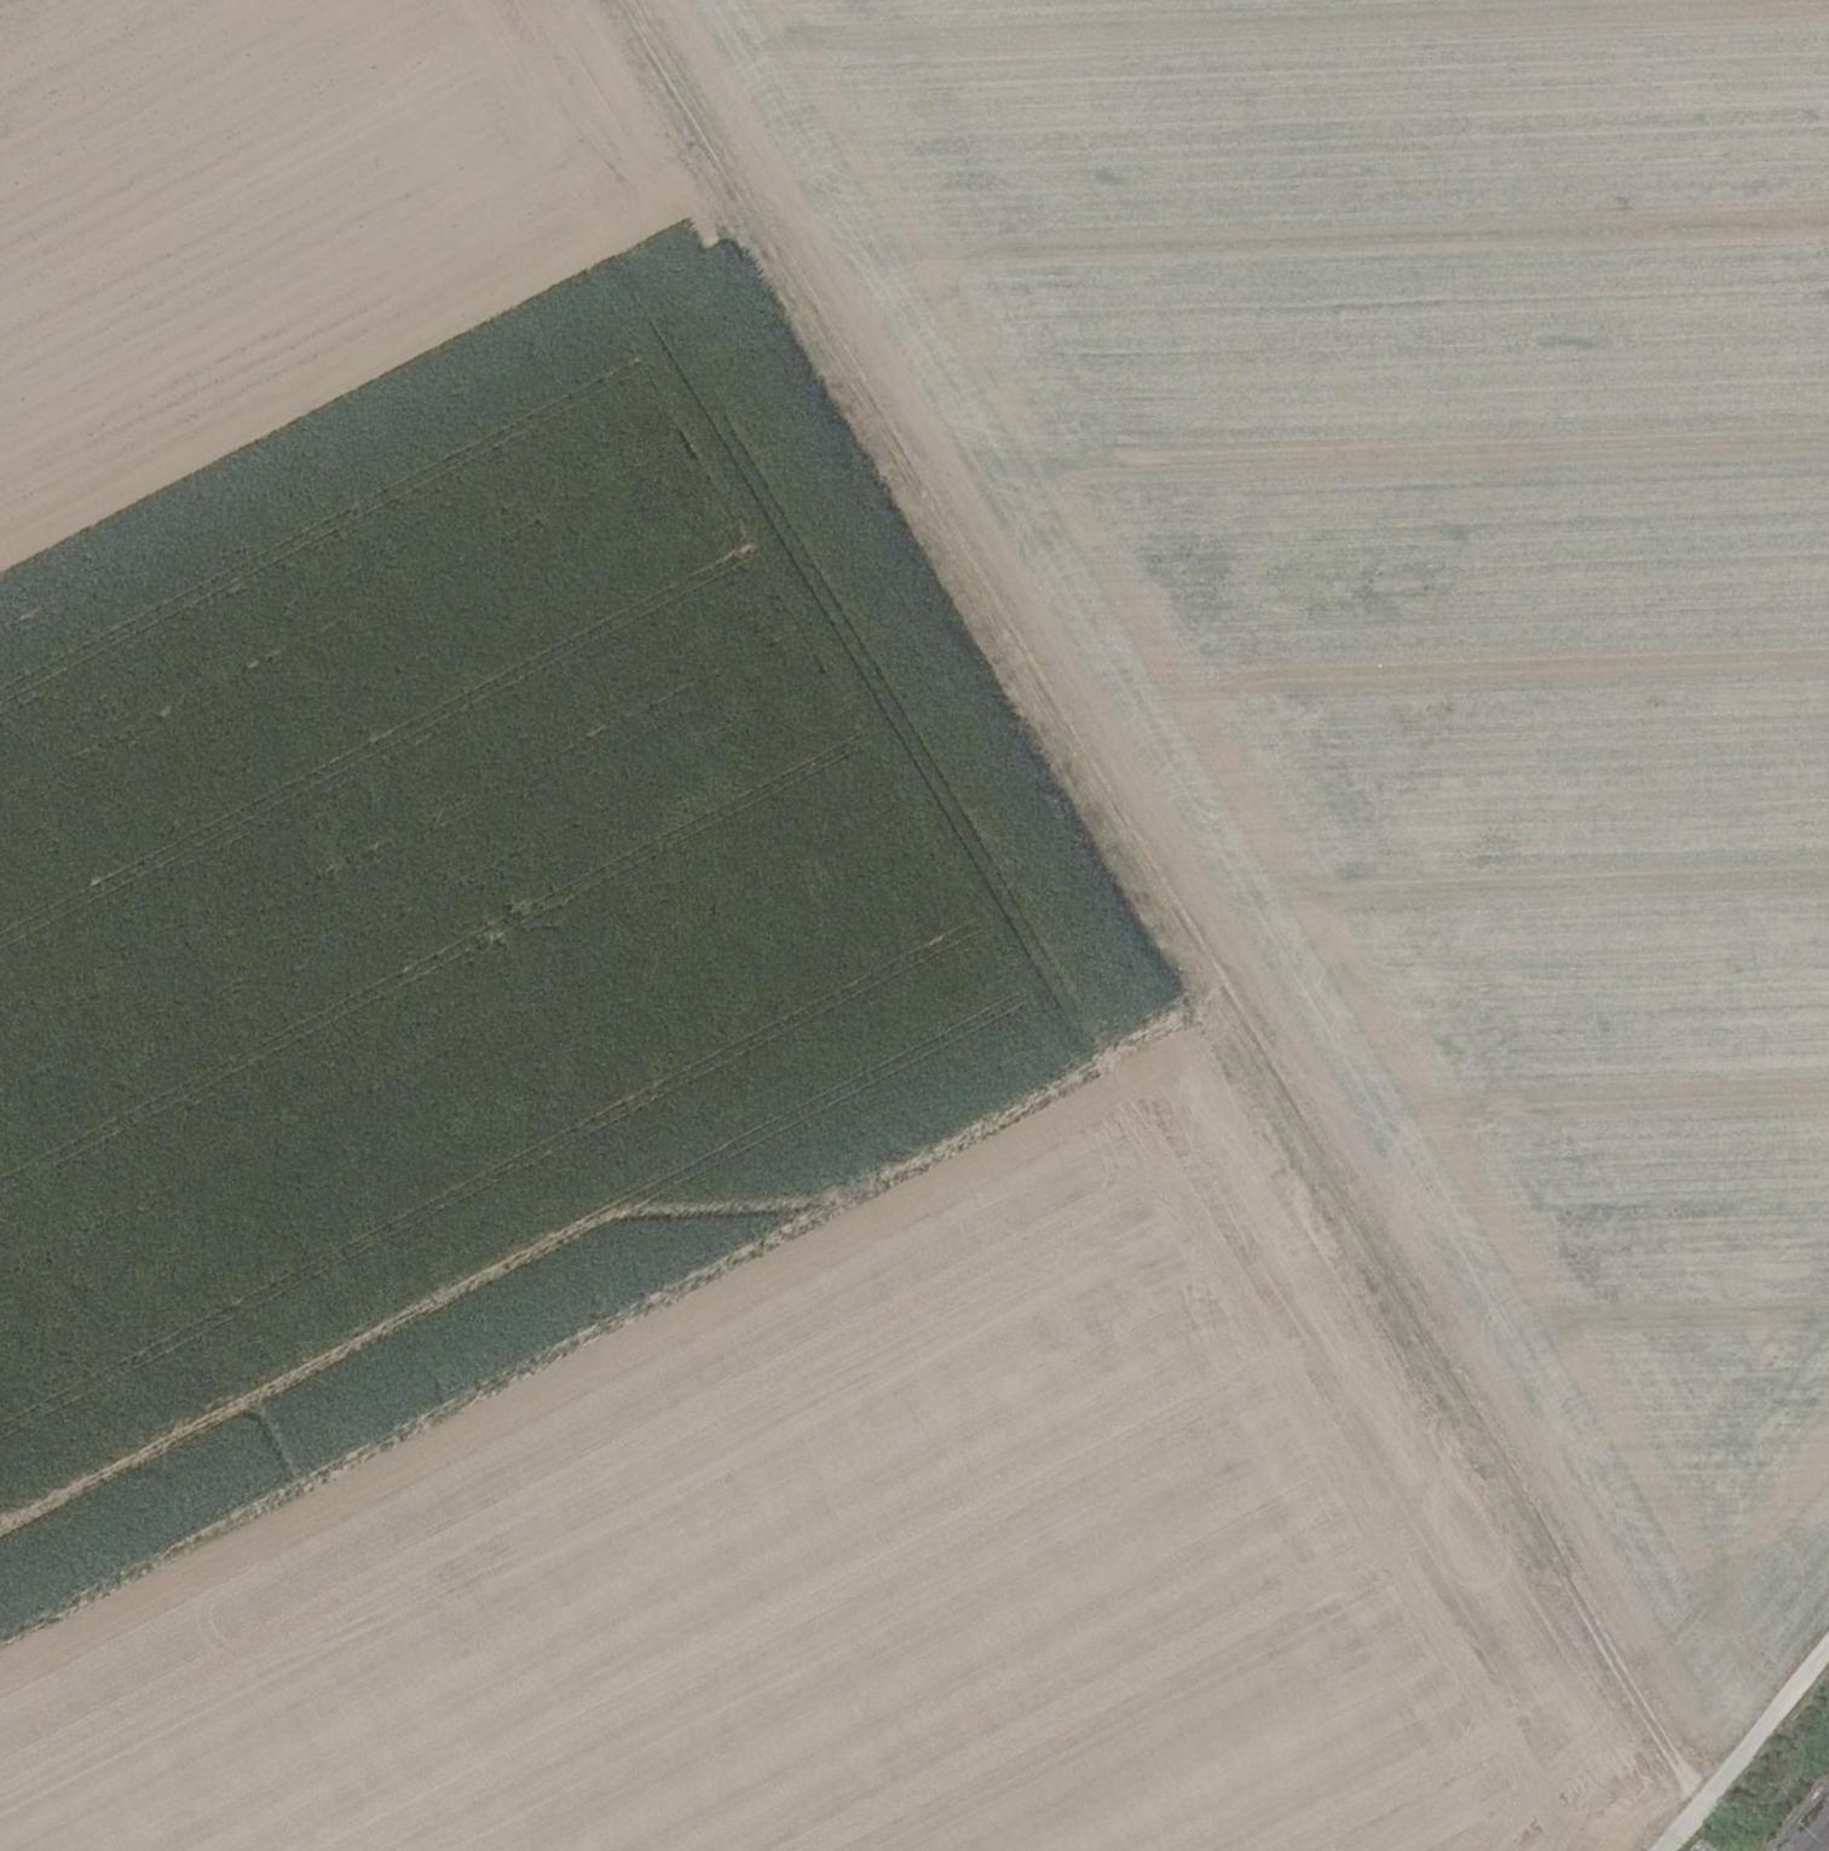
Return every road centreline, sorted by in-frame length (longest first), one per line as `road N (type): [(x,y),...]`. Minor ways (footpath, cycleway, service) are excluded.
road 1 (track): [(1705,1805),(621,0)]
road 2 (track): [(1658,1850),(1705,1805),(1828,1647)]

